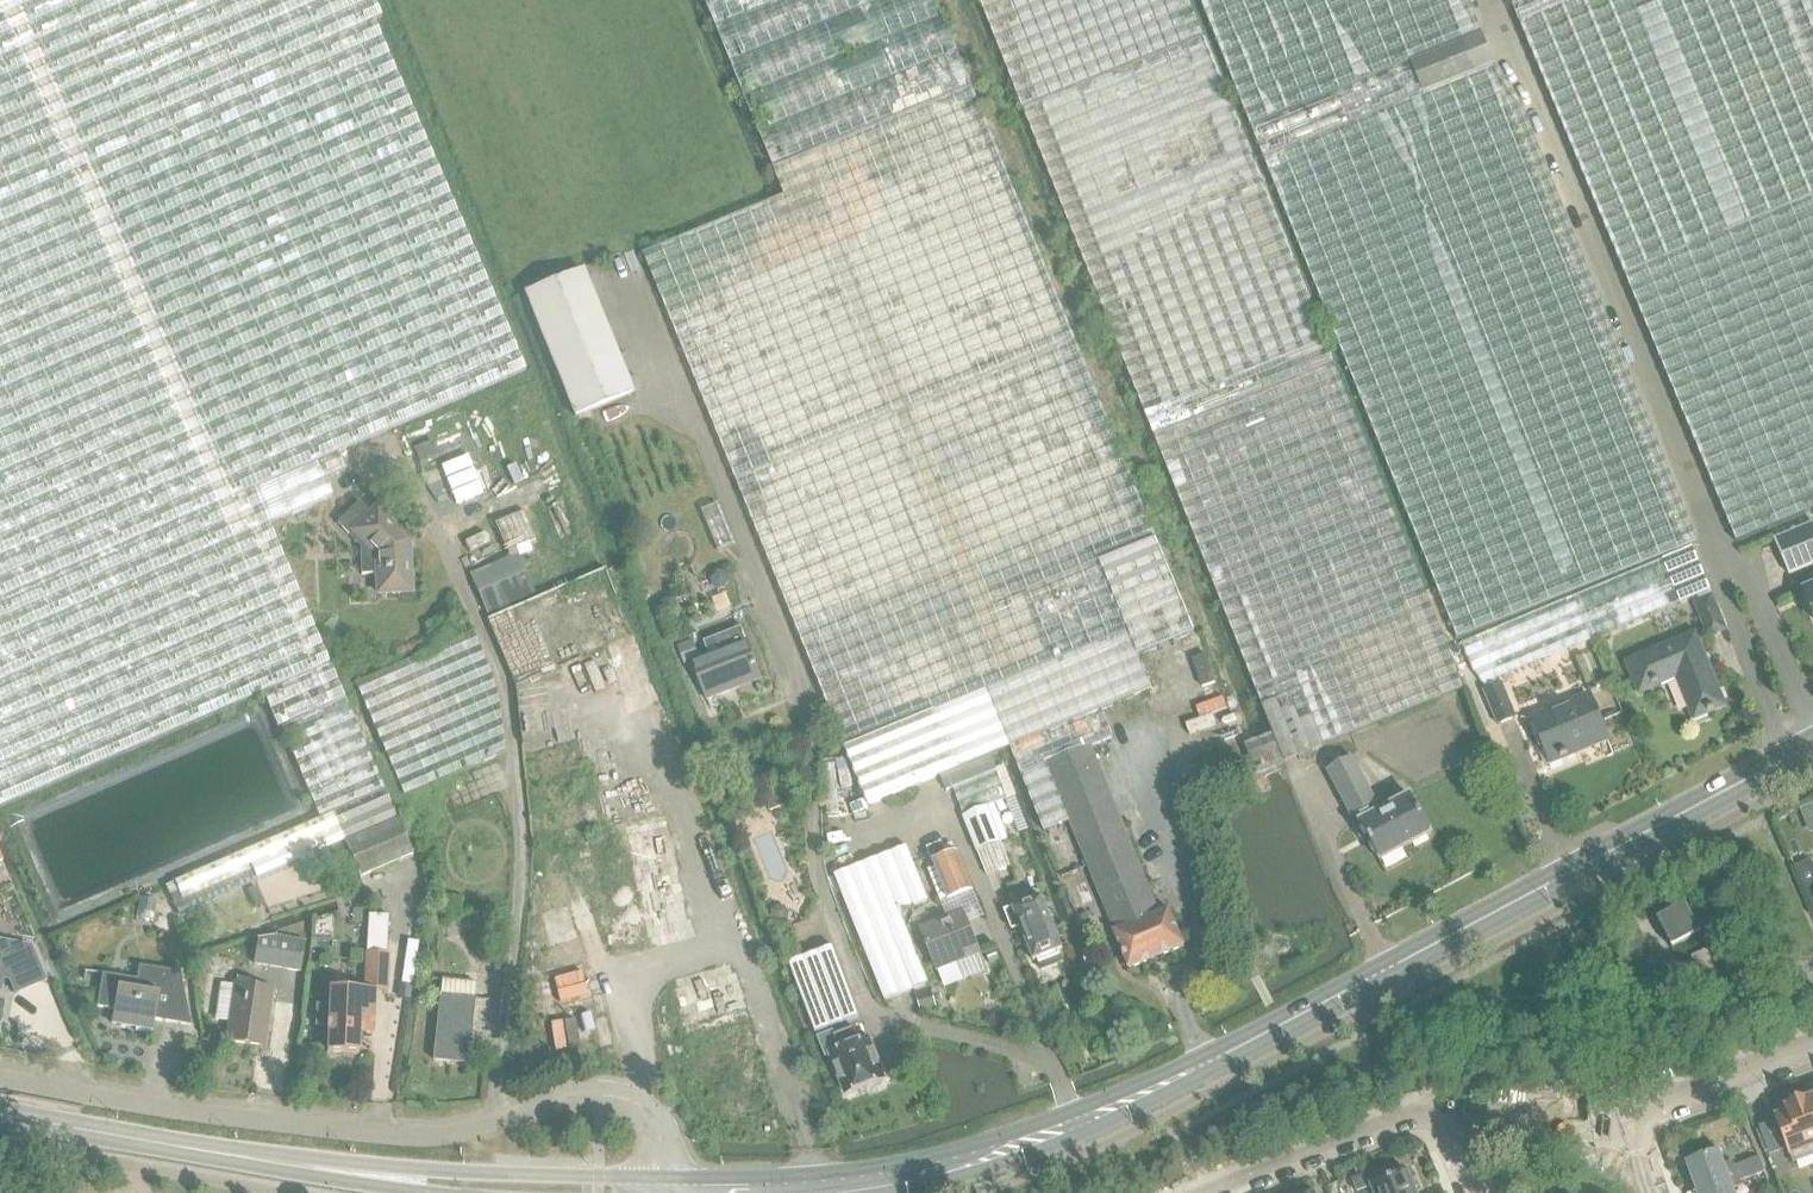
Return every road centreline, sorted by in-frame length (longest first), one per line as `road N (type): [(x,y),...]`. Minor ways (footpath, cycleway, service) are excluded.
road 1 (tertiary): [(806,1192),(999,1157),(1233,1050),(1812,744)]
road 2 (residential): [(667,1191),(657,1123),(628,1098),(599,1096),(411,1136),(212,1114),(0,1078)]
road 3 (tertiary): [(0,1113),(170,1150),(357,1173)]
road 4 (tertiary): [(667,1191),(599,1177),(357,1173)]
road 5 (residential): [(1218,1192),(1446,1109)]
road 6 (residential): [(1625,1118),(1812,1045)]
road 7 (residential): [(1446,1109),(1603,1124),(1625,1118)]

